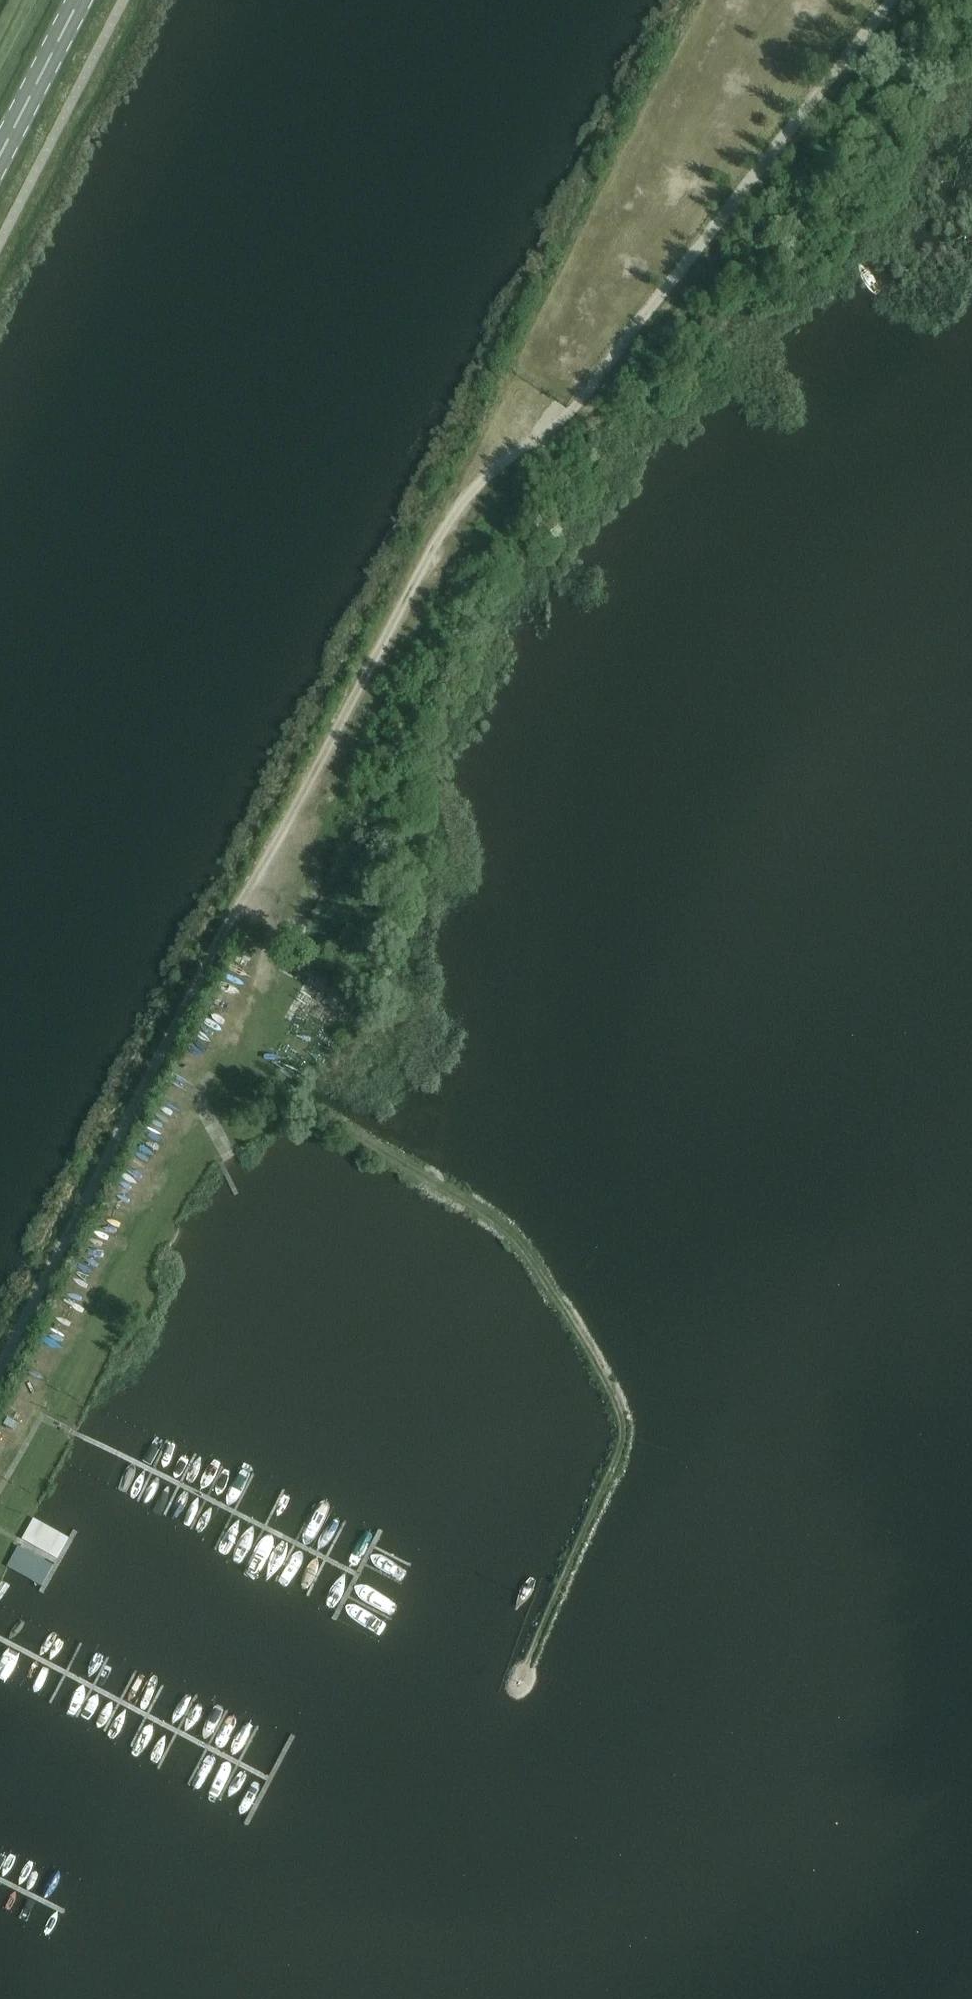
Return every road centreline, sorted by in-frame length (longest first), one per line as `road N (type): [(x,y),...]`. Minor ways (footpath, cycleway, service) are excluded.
road 1 (track): [(0,1366),(226,924),(461,505),(563,422),(897,0)]
road 2 (primary): [(0,158),(81,0)]

